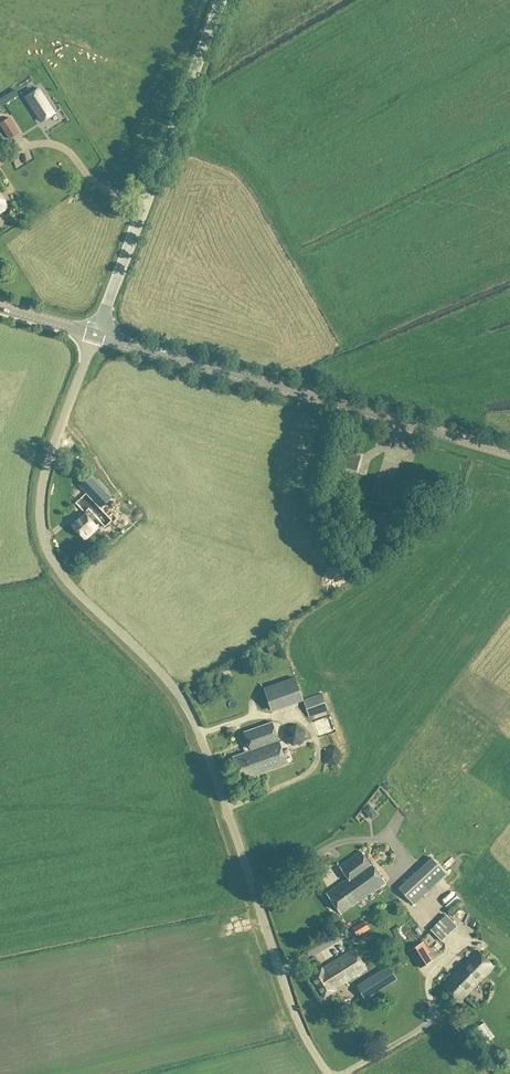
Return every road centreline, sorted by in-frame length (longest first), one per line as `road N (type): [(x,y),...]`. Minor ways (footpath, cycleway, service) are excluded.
road 1 (unclassified): [(327,1073),(289,1002),(190,714),(156,668),(71,587),(42,536),(43,475),(95,335)]
road 2 (tertiary): [(509,455),(95,335)]
road 3 (tertiary): [(95,335),(221,0)]

